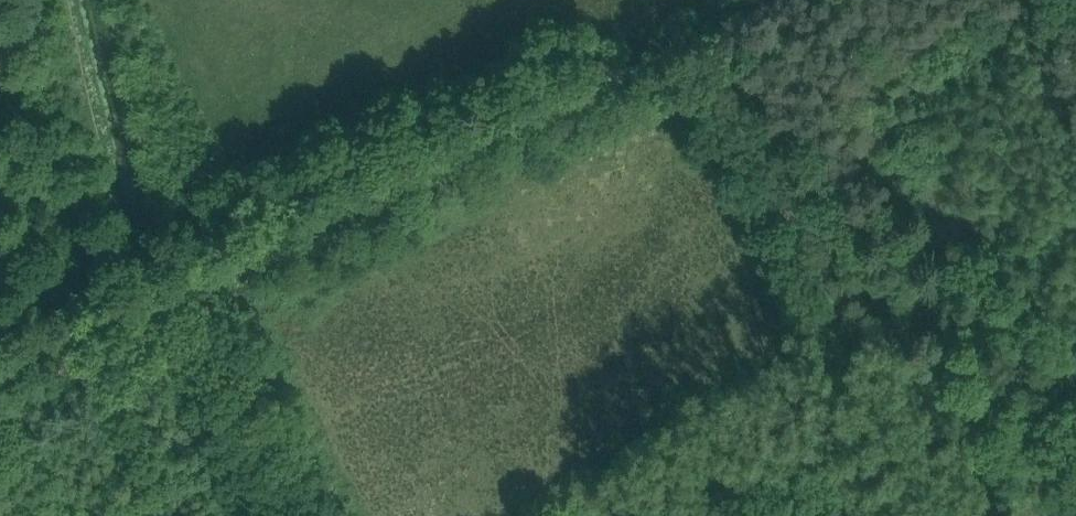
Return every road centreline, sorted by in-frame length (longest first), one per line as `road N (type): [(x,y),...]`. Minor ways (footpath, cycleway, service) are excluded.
road 1 (track): [(692,47),(171,294)]
road 2 (track): [(997,515),(937,465),(692,47)]
road 3 (track): [(288,515),(199,284)]
road 4 (track): [(171,294),(0,367)]

